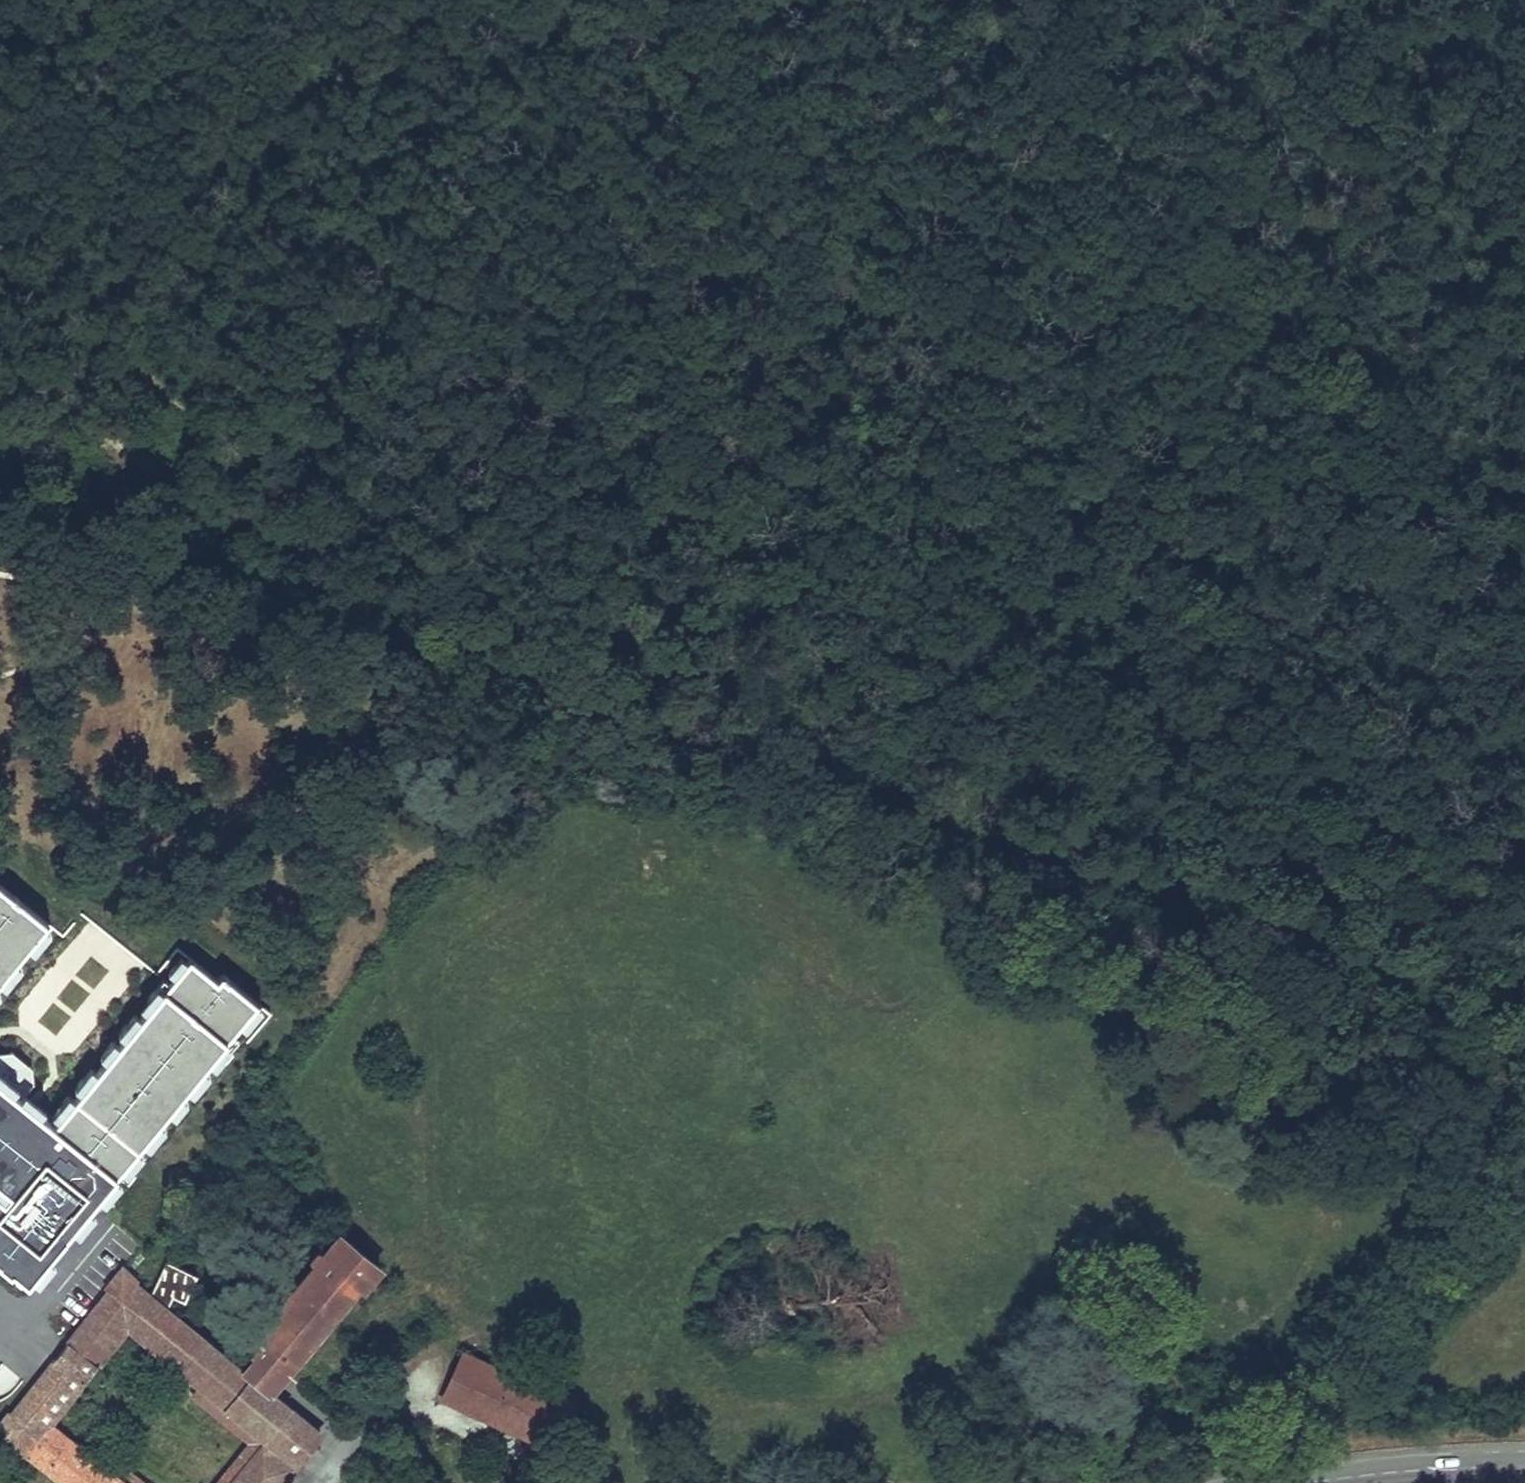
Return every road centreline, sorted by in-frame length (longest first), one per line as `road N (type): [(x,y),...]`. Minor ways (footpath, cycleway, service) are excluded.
road 1 (tertiary): [(1524,1465),(1306,1482)]

